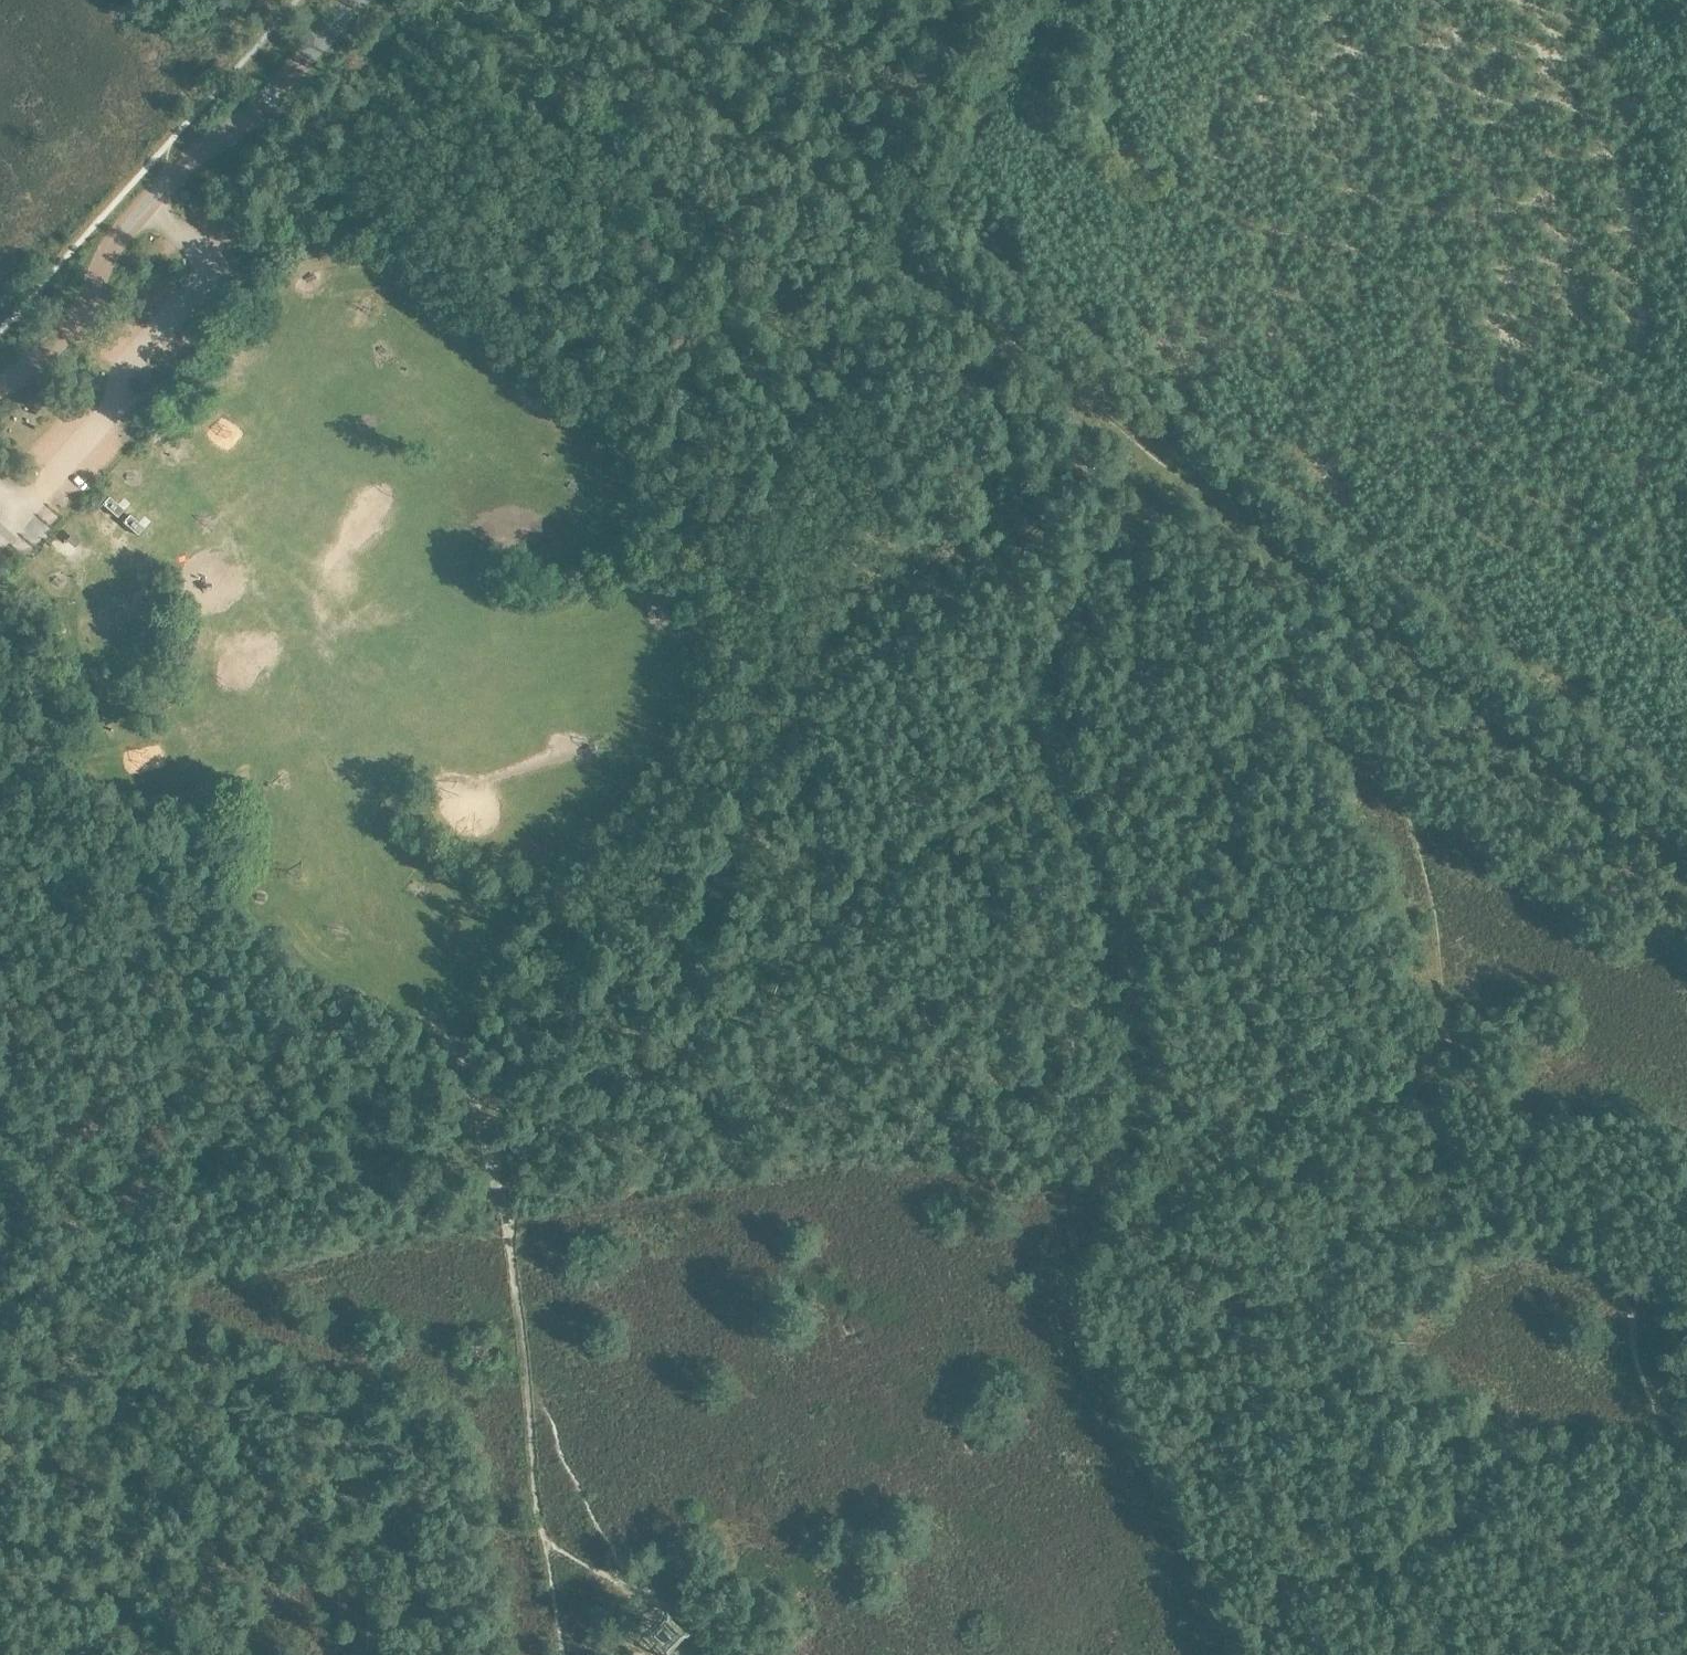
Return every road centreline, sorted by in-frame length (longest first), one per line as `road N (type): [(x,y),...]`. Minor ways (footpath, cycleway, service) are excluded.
road 1 (track): [(1245,524),(661,55)]
road 2 (track): [(1686,877),(1245,524)]
road 3 (tertiary): [(0,385),(70,328),(115,240),(186,163),(253,117),(352,0)]

